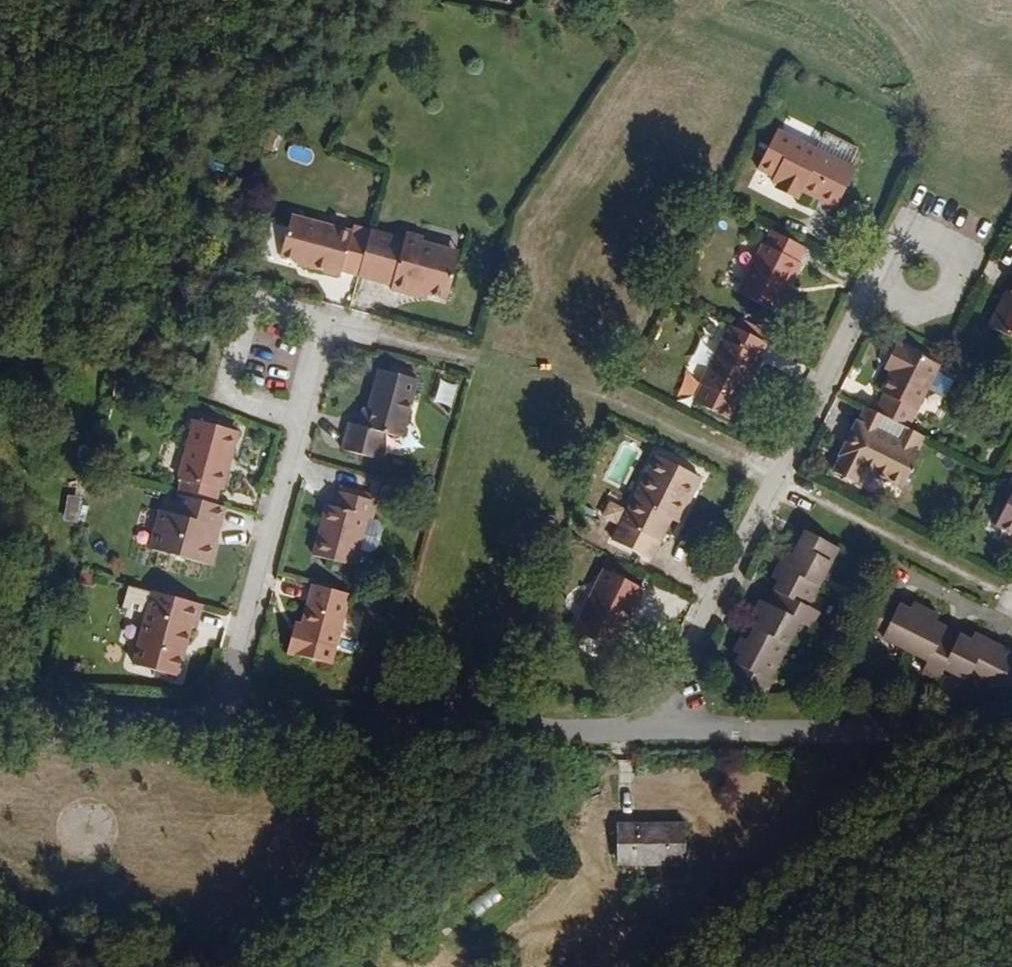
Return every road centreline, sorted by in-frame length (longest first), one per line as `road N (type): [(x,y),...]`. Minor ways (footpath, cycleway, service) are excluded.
road 1 (residential): [(672,731),(692,629),(867,276)]
road 2 (residential): [(672,731),(230,713)]
road 3 (residential): [(1011,712),(952,727),(672,731)]
road 4 (residential): [(867,276),(917,170),(996,208),(948,311)]
road 5 (residential): [(295,419),(230,713)]
road 6 (residential): [(295,419),(317,318),(245,296),(219,400)]
road 7 (unclassified): [(230,713),(0,703)]

